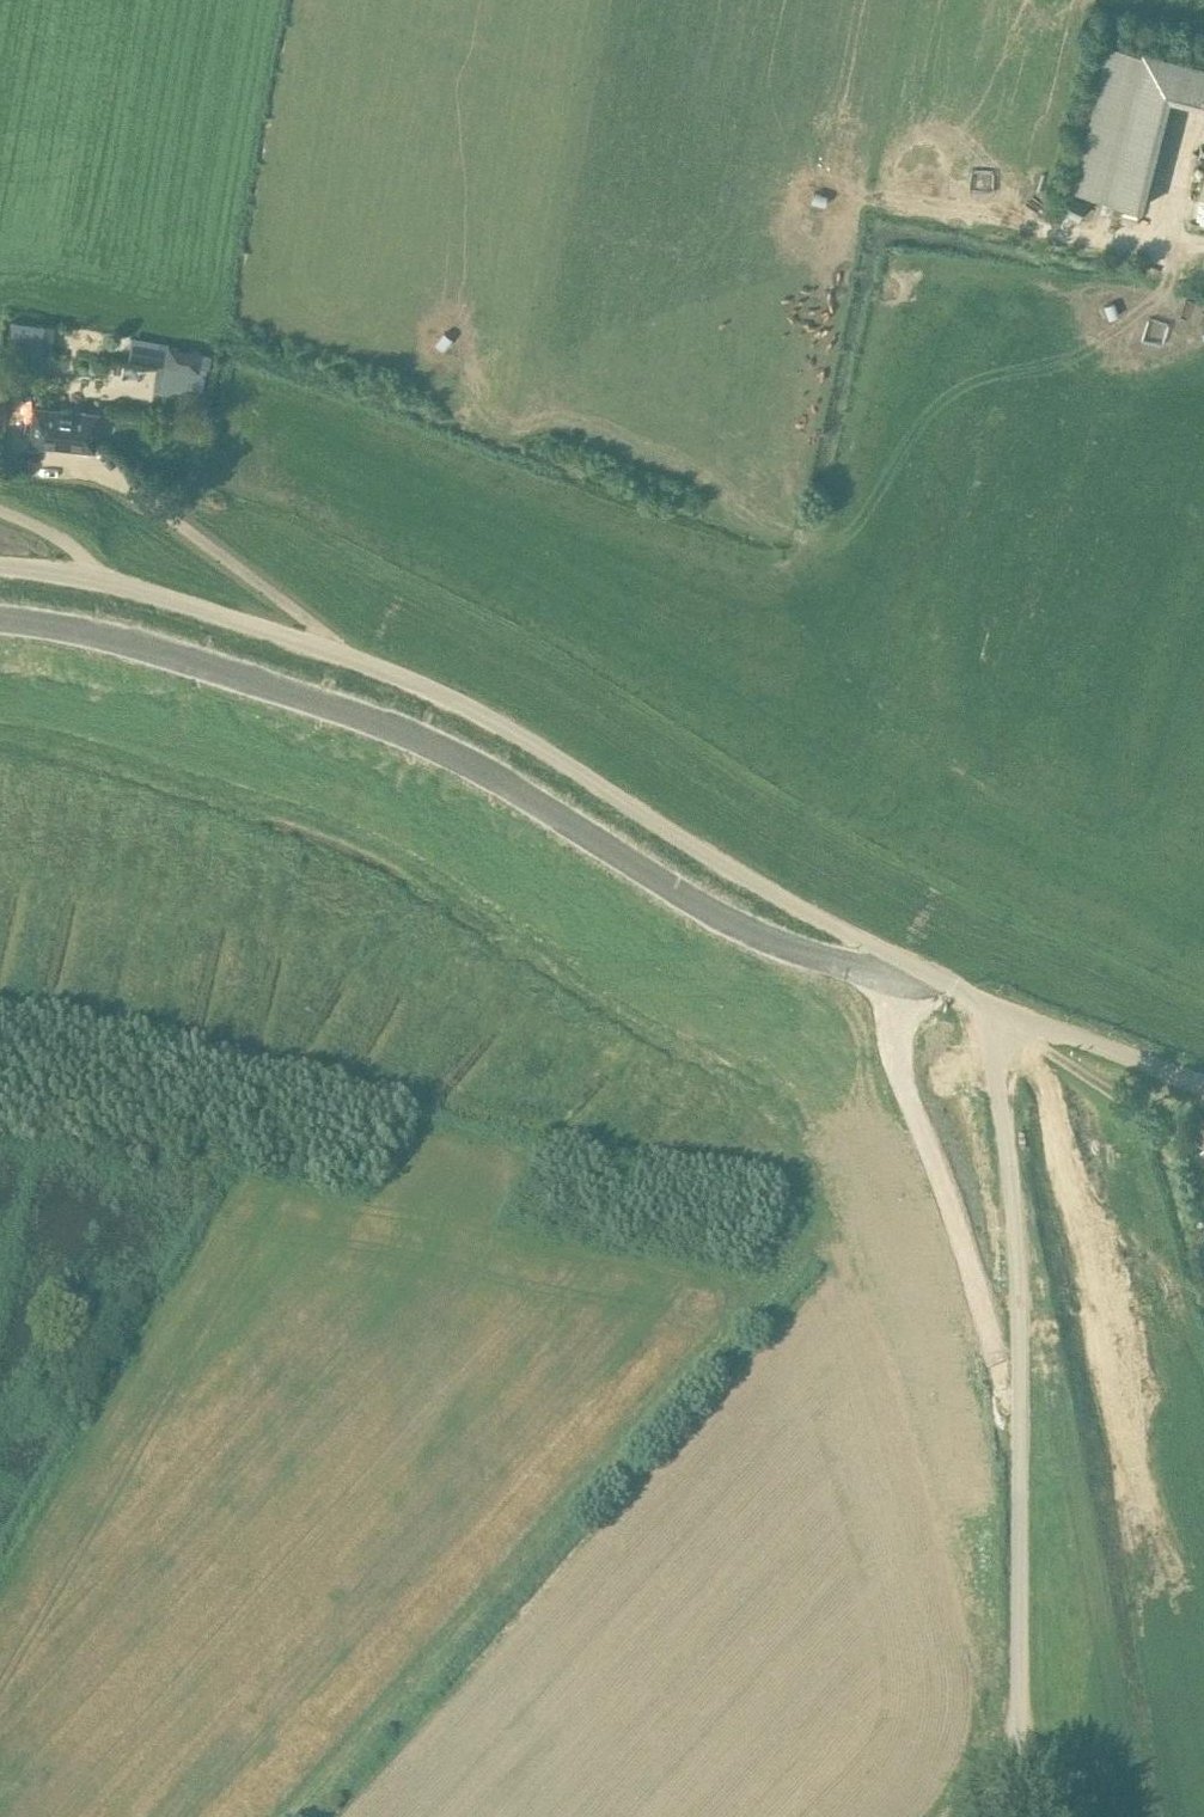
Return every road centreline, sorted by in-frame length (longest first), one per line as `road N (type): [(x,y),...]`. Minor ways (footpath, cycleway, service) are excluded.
road 1 (unclassified): [(948,988),(728,869),(521,737),(430,691),(251,622),(102,581),(0,566)]
road 2 (unclassified): [(948,988),(778,937),(696,896),(494,768),(353,704),(204,656),(0,611)]
road 3 (track): [(1148,1816),(1035,1288),(1019,1273)]
road 4 (unclassified): [(1203,1084),(948,988)]

